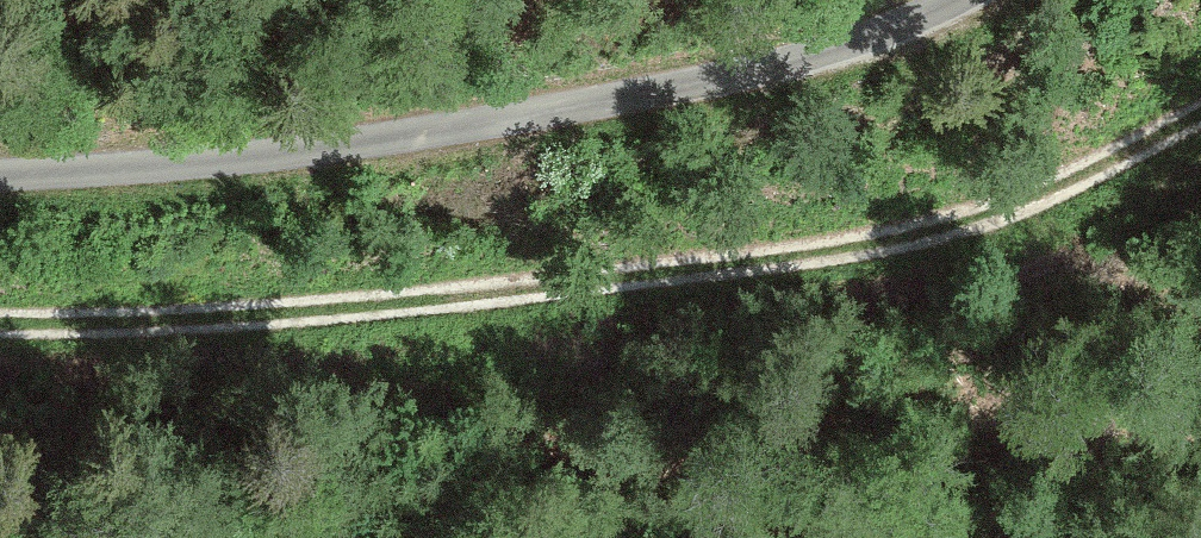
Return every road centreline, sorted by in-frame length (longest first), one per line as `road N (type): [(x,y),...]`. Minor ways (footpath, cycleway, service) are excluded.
road 1 (track): [(0,320),(271,315),(863,248),(985,217),(1200,111)]
road 2 (unclassified): [(0,175),(303,151),(582,105),(746,72),(877,34),(943,0)]

